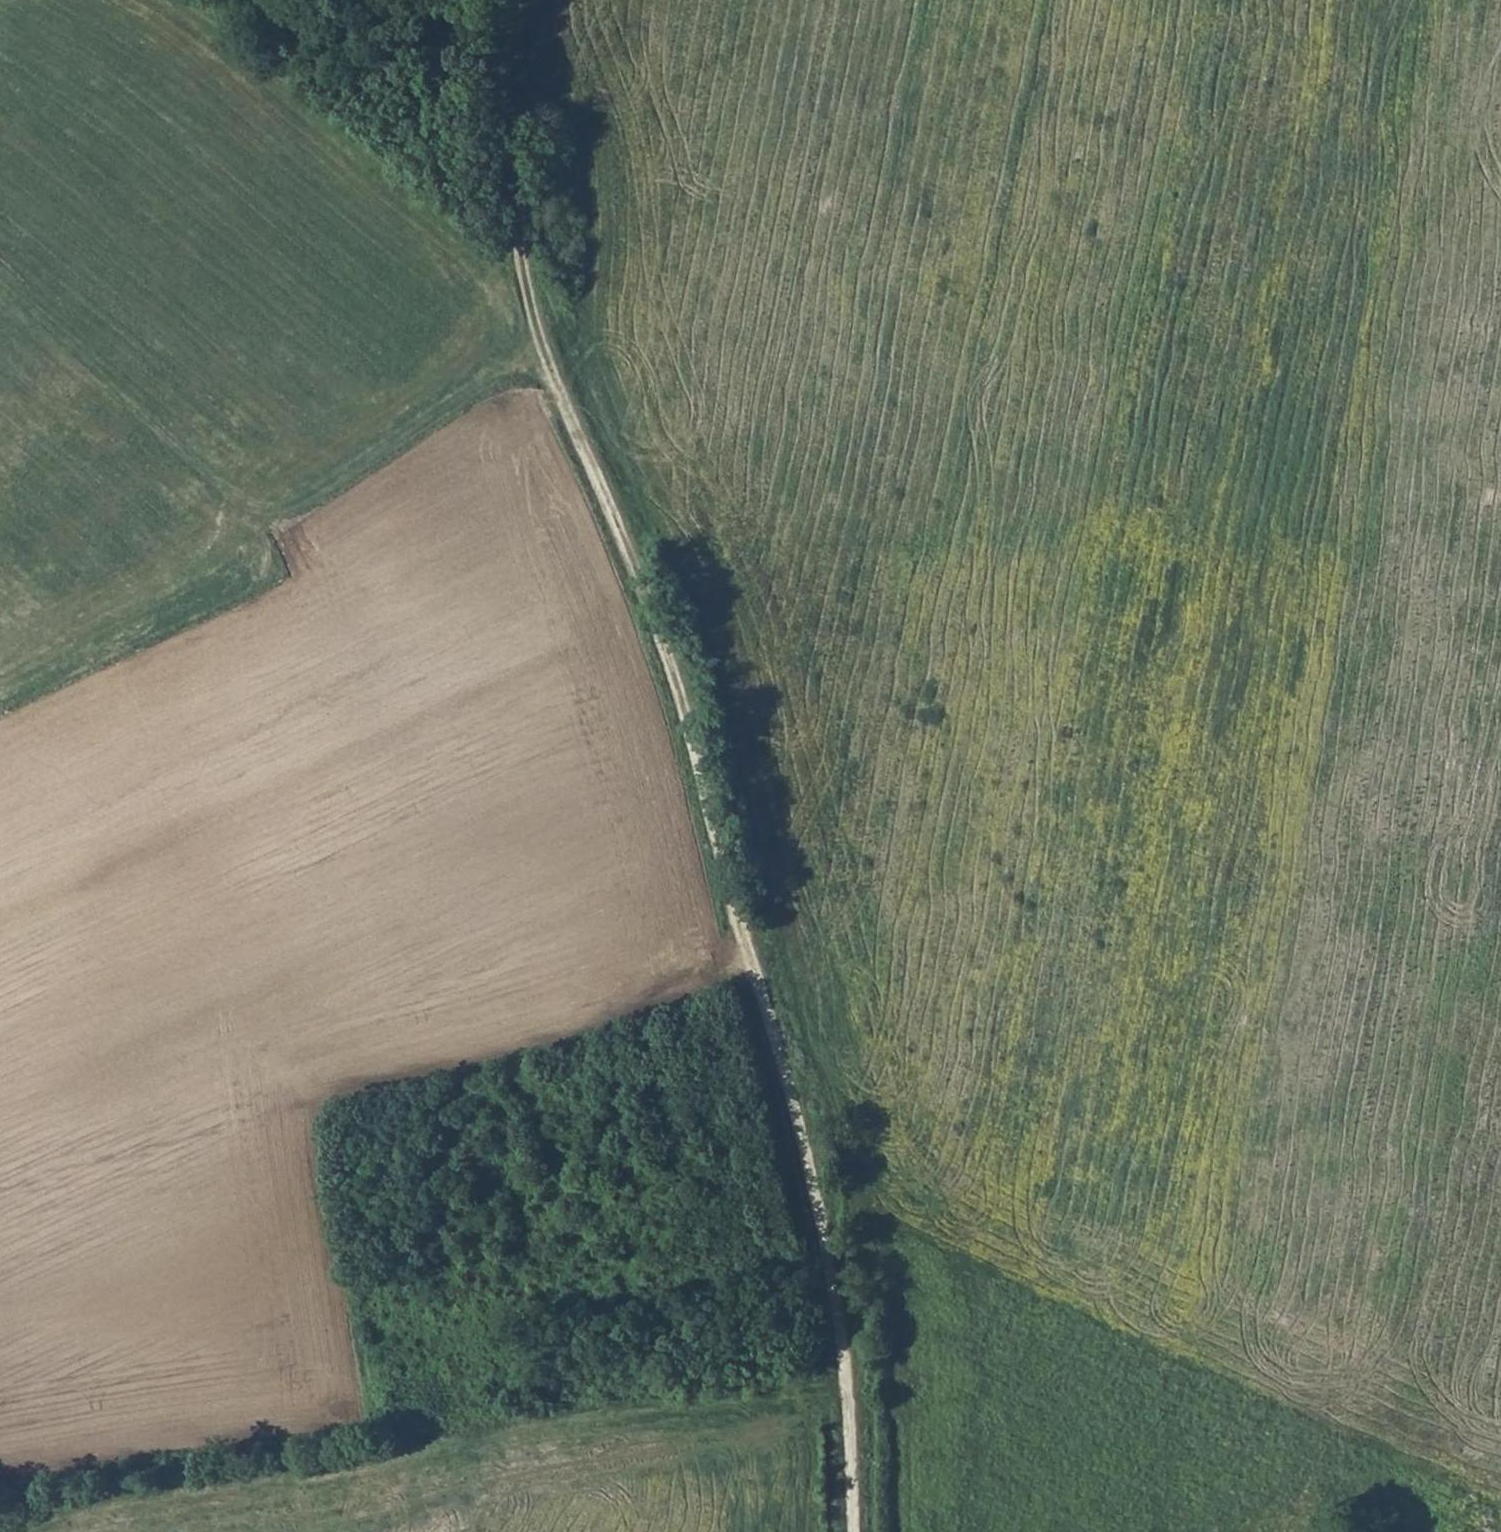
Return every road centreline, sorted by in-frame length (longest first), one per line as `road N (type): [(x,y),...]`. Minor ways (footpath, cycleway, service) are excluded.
road 1 (track): [(505,0),(504,100),(533,355),(613,517),(678,690),(798,1110),(848,1387),(852,1531)]
road 2 (track): [(533,355),(297,504),(262,516),(220,501),(0,294)]

